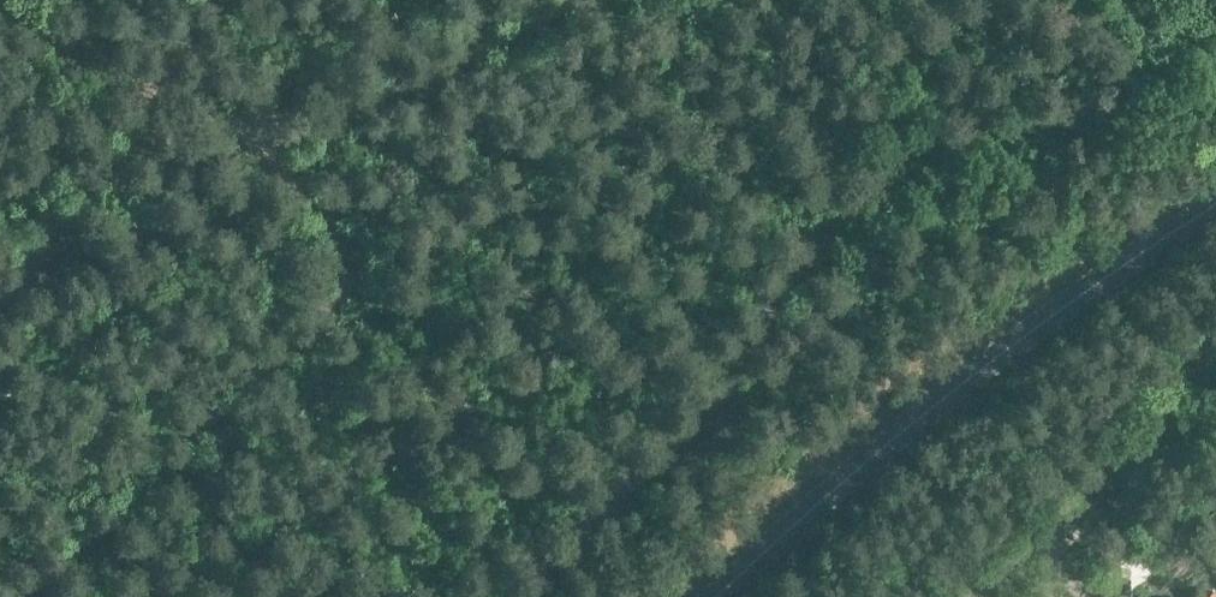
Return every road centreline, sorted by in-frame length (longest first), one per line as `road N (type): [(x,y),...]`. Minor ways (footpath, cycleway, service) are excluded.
road 1 (secondary): [(714,596),(784,526),(1052,312),(1215,208)]

